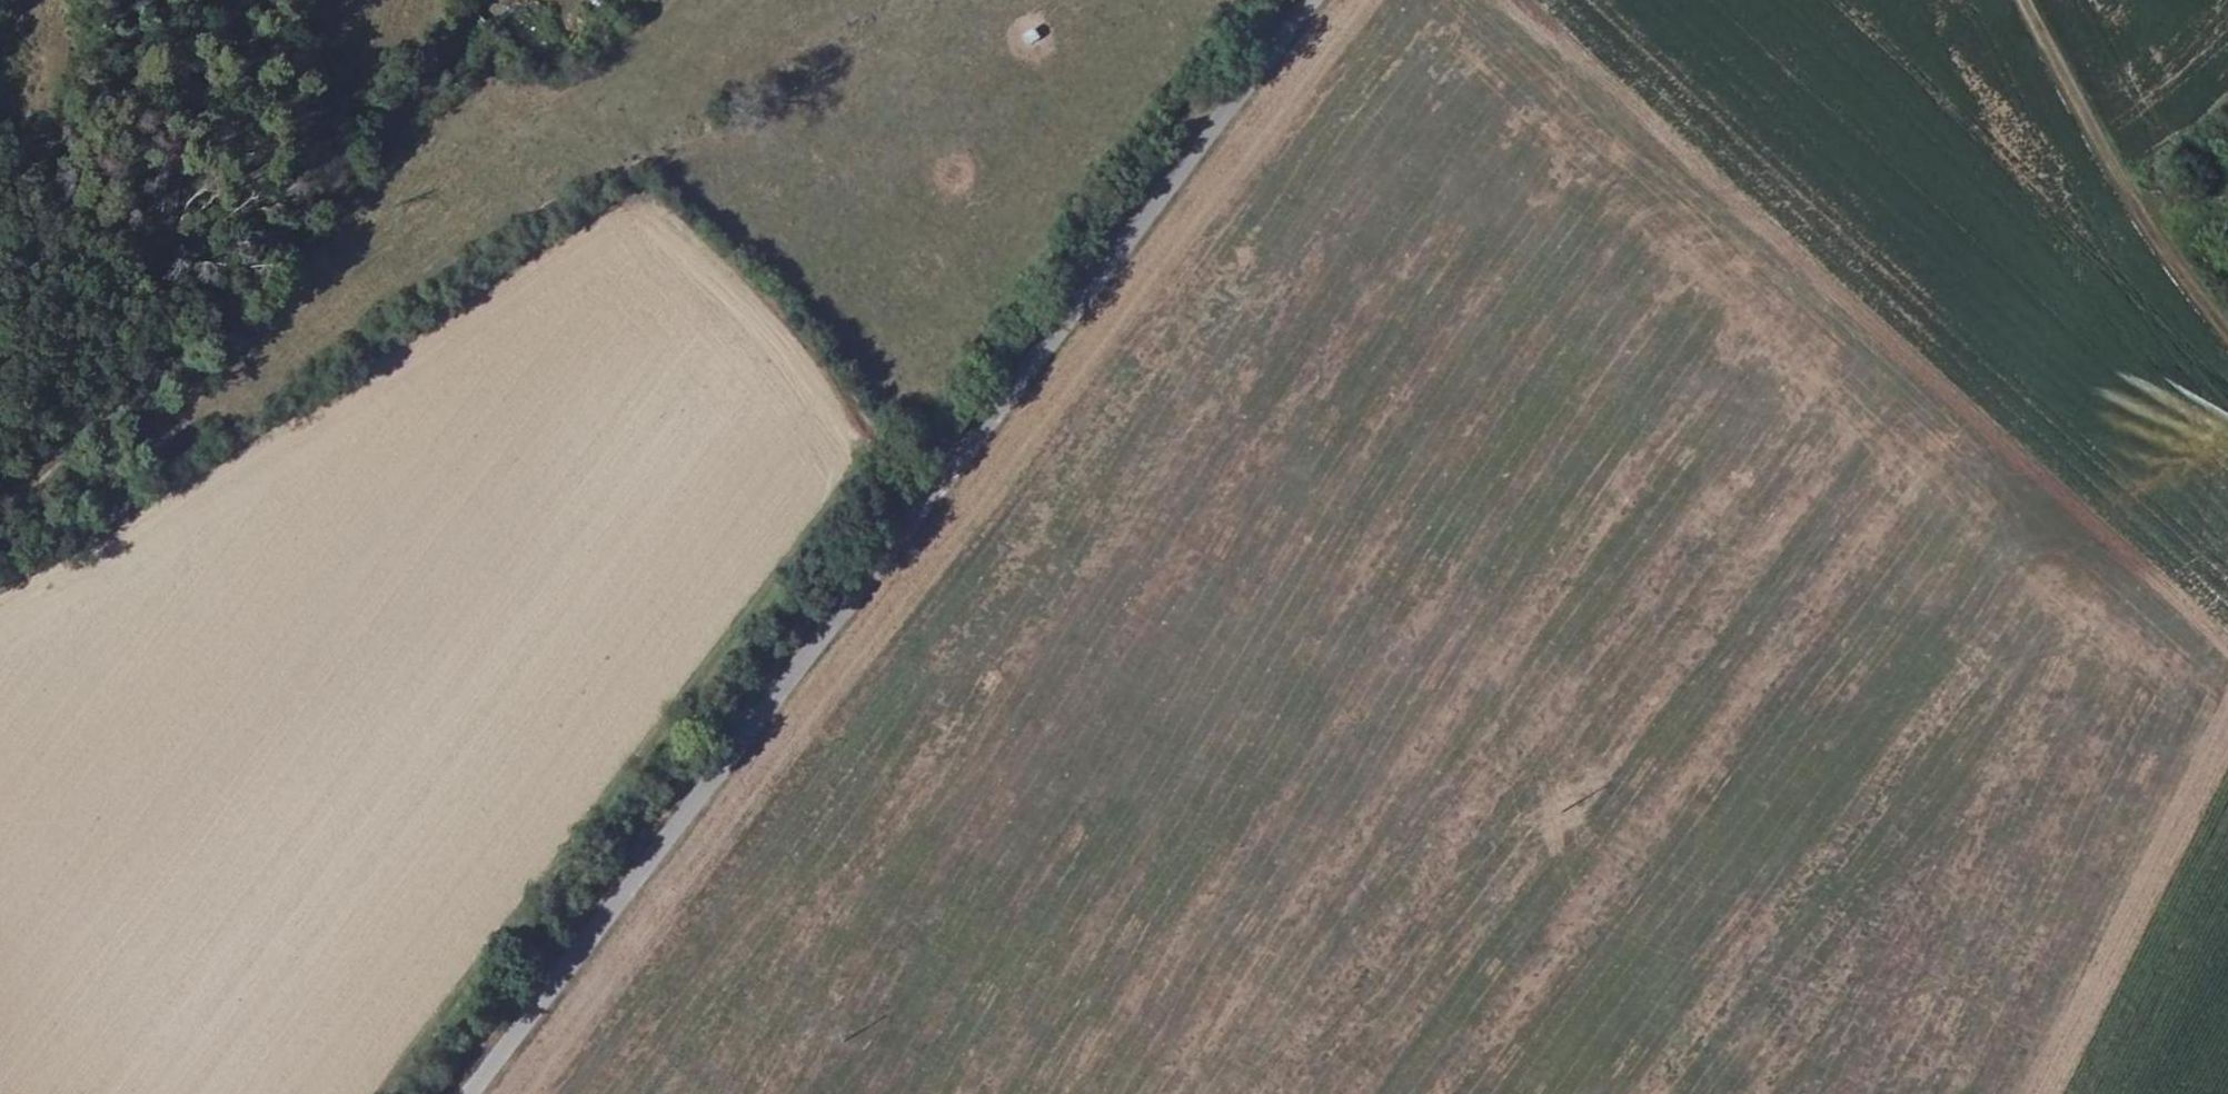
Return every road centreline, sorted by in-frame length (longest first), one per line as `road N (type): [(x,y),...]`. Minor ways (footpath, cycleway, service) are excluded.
road 1 (unclassified): [(1319,0),(462,1093)]
road 2 (track): [(2024,0),(2120,183),(2163,219)]

